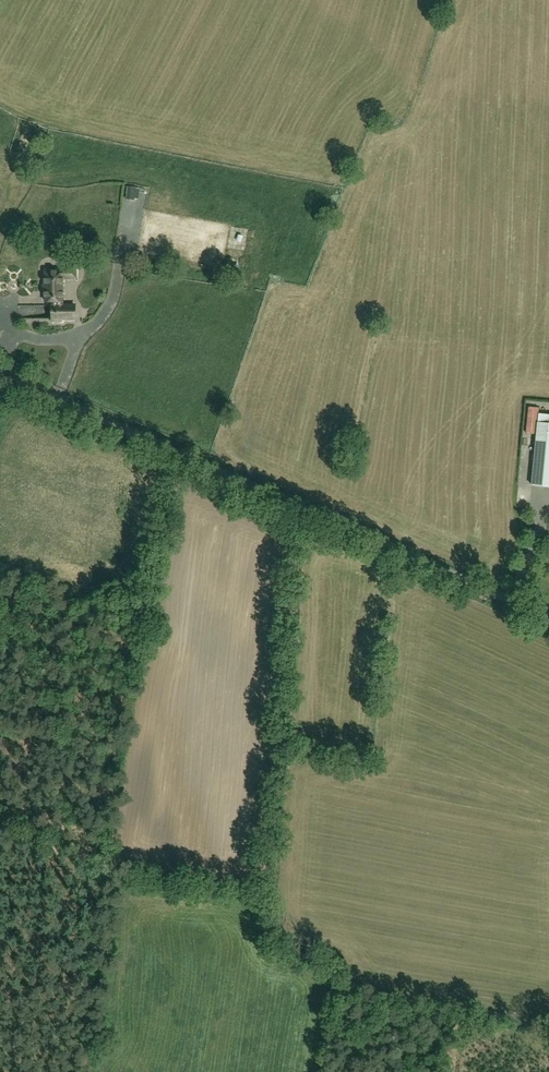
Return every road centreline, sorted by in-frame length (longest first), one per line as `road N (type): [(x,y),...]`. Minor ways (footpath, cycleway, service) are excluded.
road 1 (unclassified): [(0,374),(548,617)]

